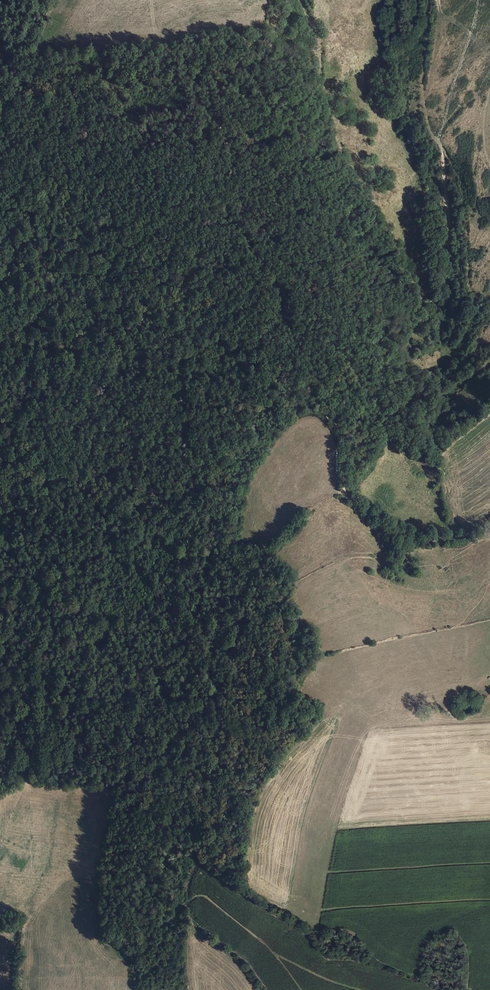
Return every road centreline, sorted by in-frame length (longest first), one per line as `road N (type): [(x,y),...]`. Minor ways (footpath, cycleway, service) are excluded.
road 1 (track): [(489,524),(438,542),(388,531),(346,494),(336,425),(318,409),(301,409),(253,460),(230,523),(208,553),(0,723)]

